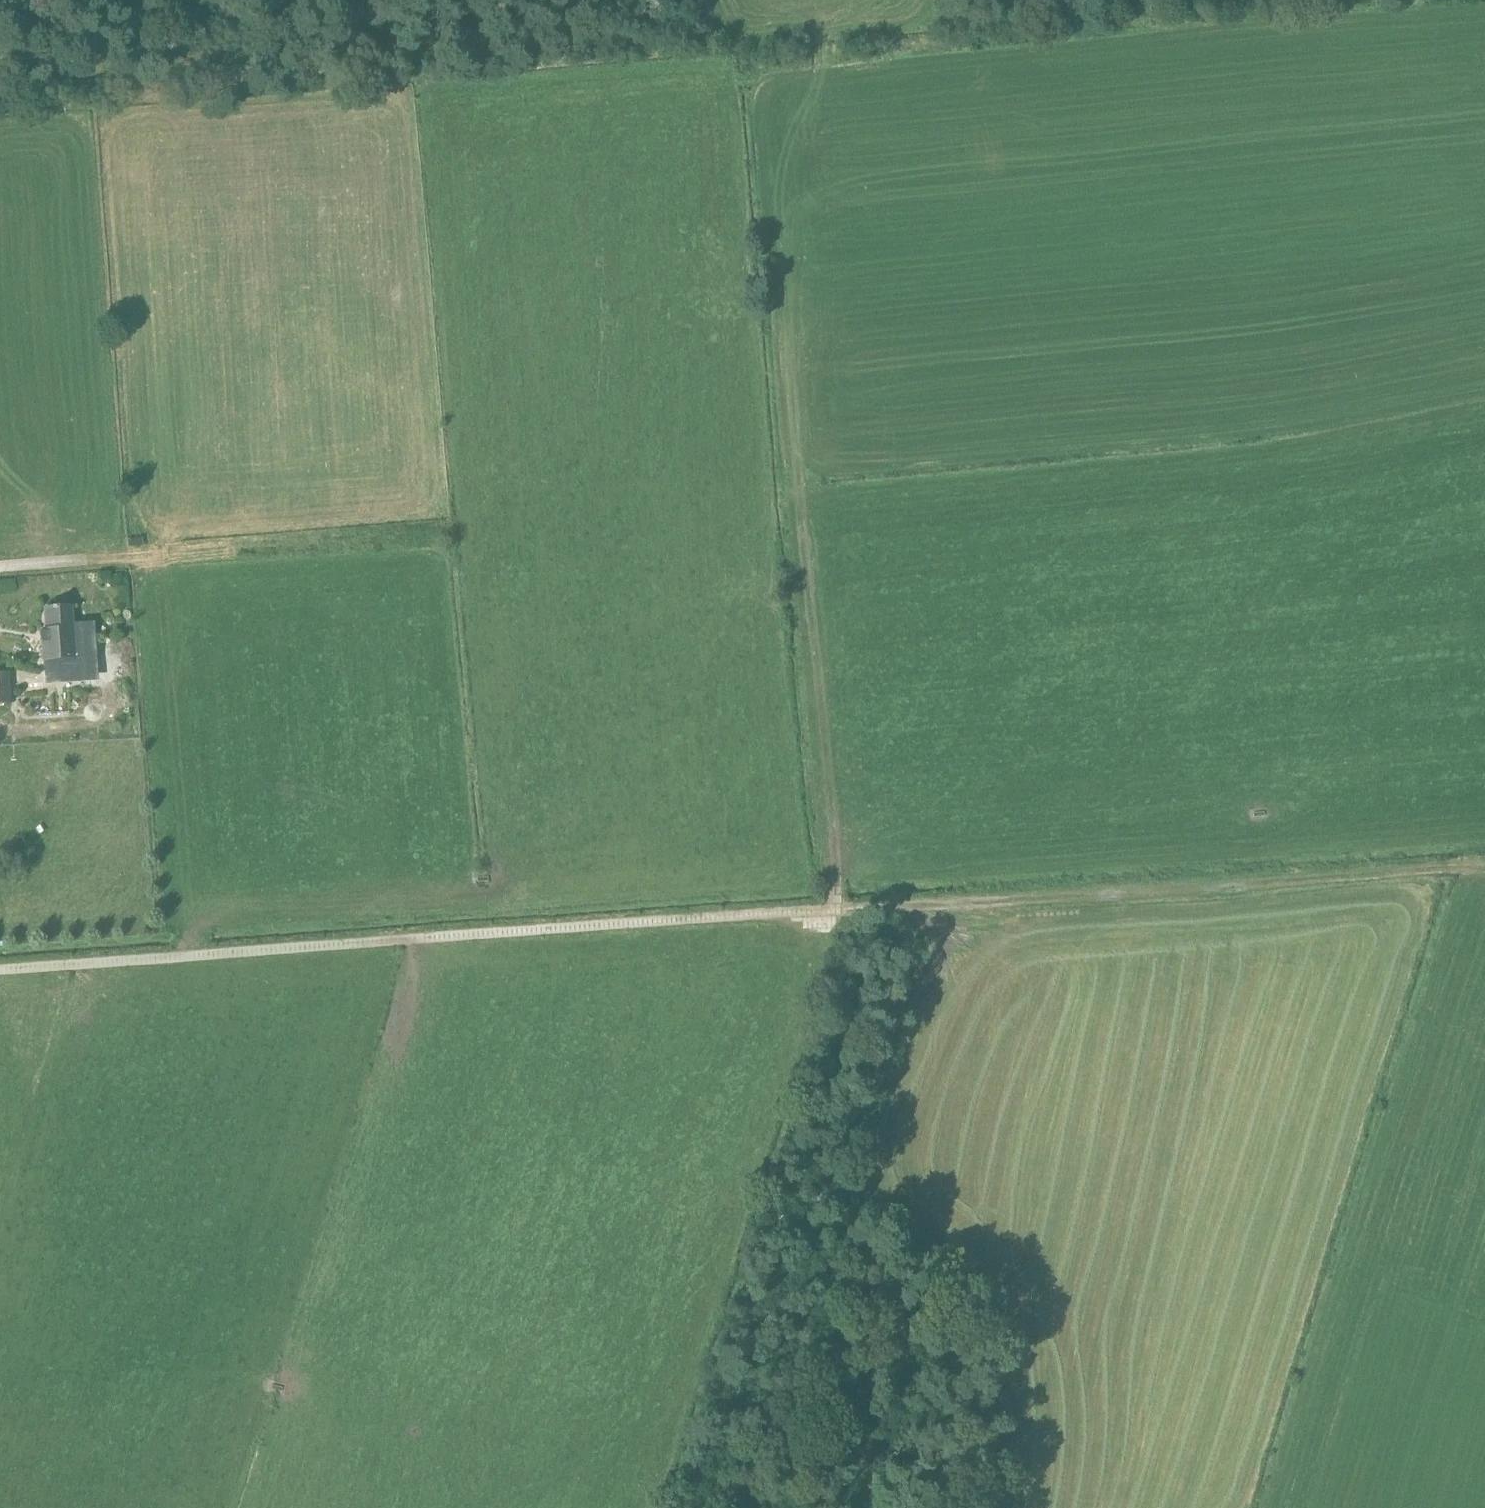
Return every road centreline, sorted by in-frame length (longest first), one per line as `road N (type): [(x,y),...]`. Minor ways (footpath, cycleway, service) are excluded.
road 1 (track): [(448,531),(83,563)]

